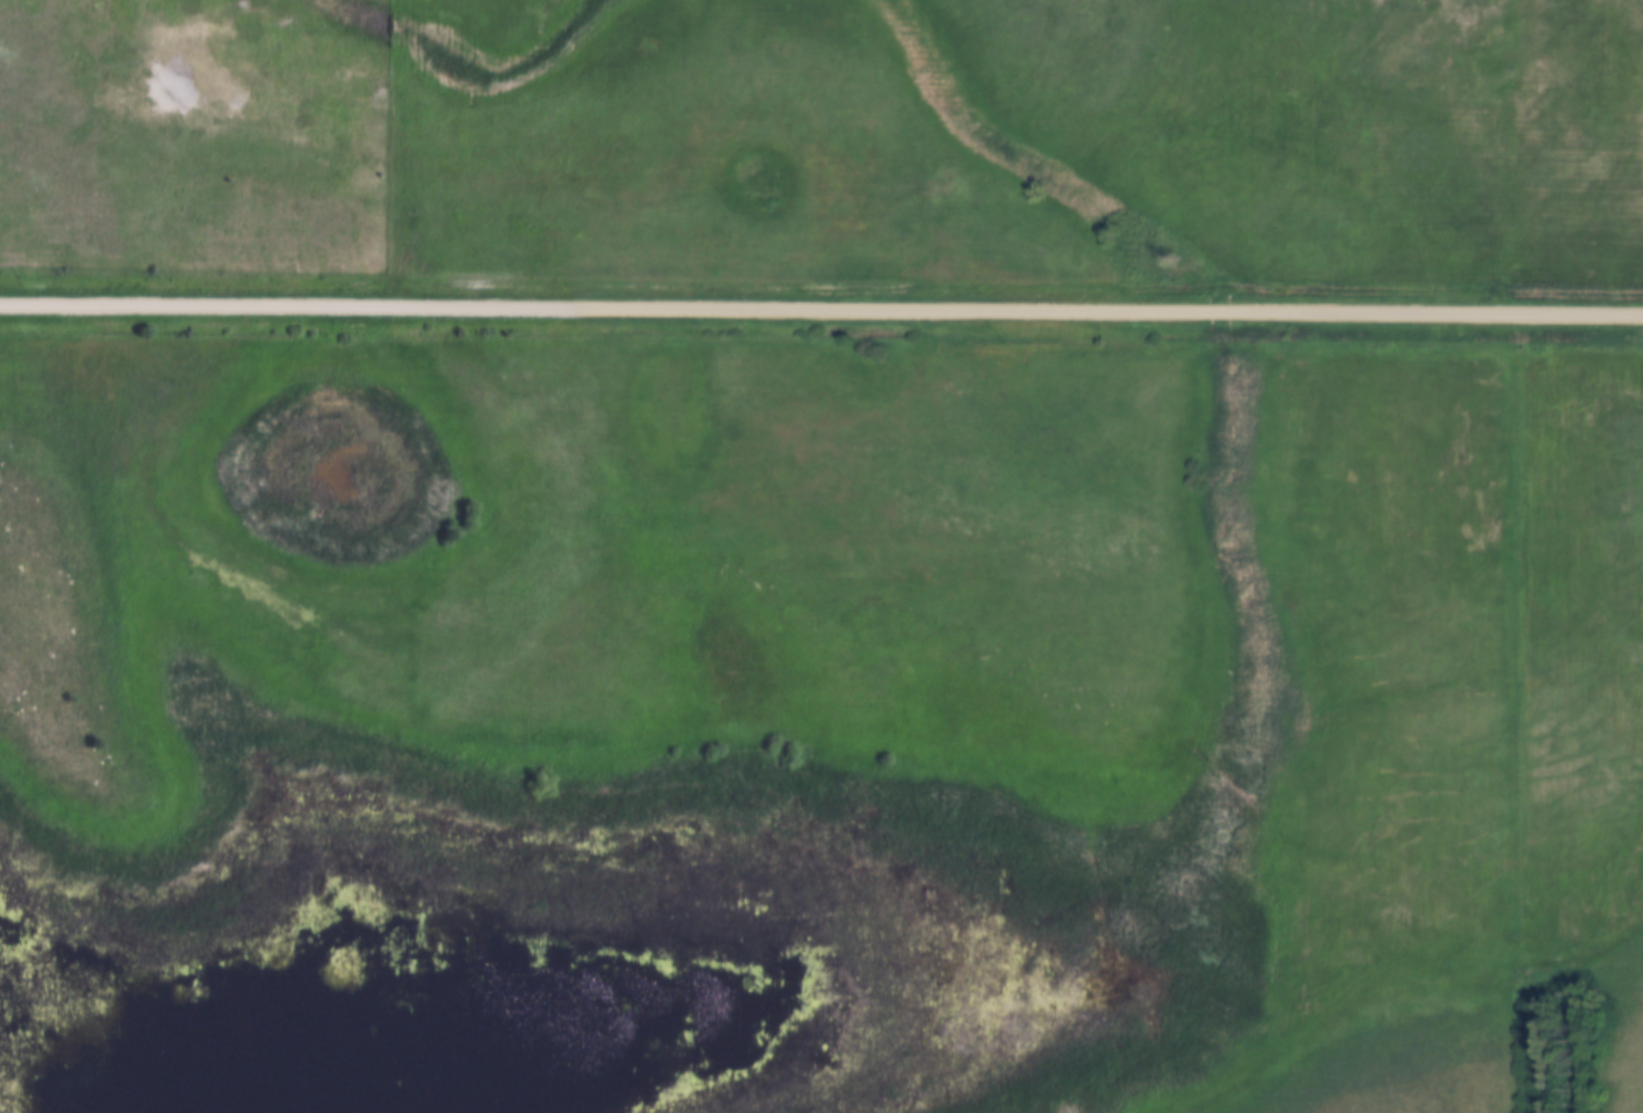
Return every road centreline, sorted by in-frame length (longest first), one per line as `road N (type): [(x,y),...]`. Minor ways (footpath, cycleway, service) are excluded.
road 1 (residential): [(1642,316),(0,304)]

